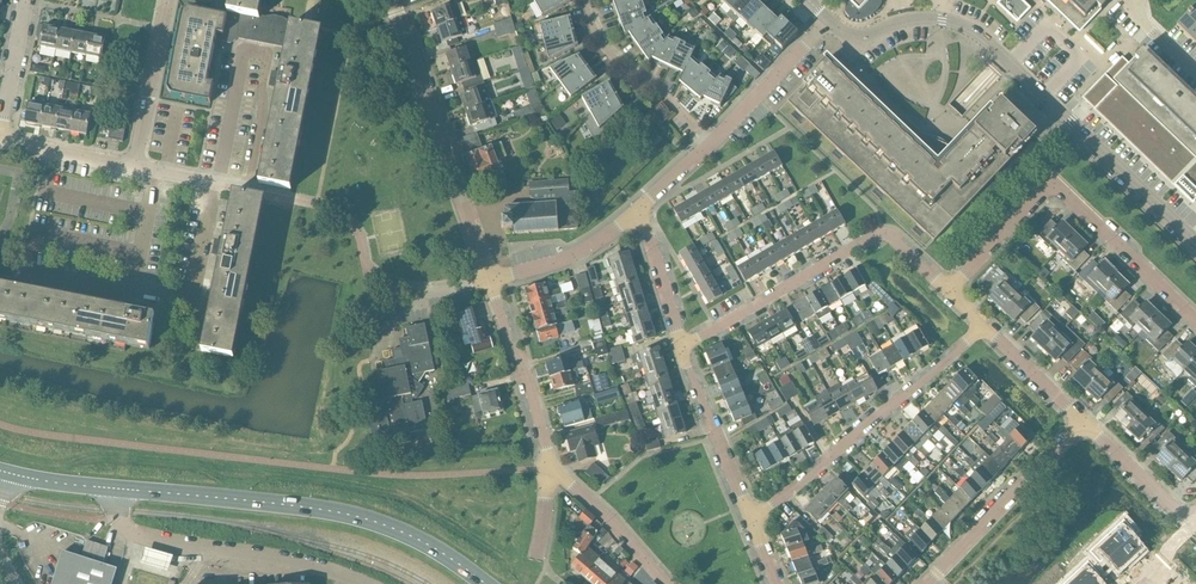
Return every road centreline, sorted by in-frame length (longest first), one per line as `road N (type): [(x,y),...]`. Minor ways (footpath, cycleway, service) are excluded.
road 1 (tertiary): [(1195,244),(976,32),(920,18),(855,37),(829,21)]
road 2 (secondary): [(486,583),(419,540),(360,517),(120,489)]
road 3 (residential): [(754,525),(984,326)]
road 4 (residential): [(490,280),(392,0)]
road 5 (unclassified): [(362,583),(270,557),(136,535),(117,523),(120,489)]
road 6 (residential): [(681,348),(883,233)]
road 7 (residential): [(927,583),(1082,423)]
road 8 (residential): [(548,472),(522,358),(512,353),(490,280)]
road 9 (residential): [(1195,319),(1052,183)]
road 10 (residential): [(710,144),(599,42),(585,0)]
road 11 (residential): [(754,525),(681,348)]
road 12 (residential): [(710,144),(829,21)]
road 13 (residential): [(133,166),(167,0)]
road 14 (residential): [(490,280),(567,259),(639,210)]
road 15 (unclassified): [(666,583),(611,522),(548,472)]
road 16 (residential): [(947,290),(1052,183)]
road 17 (residential): [(1193,517),(1082,423)]
road 18 (residential): [(681,348),(639,210)]
road 19 (residential): [(0,136),(26,0)]
road 20 (residential): [(1082,423),(984,326)]
road 21 (residential): [(0,136),(133,166)]

